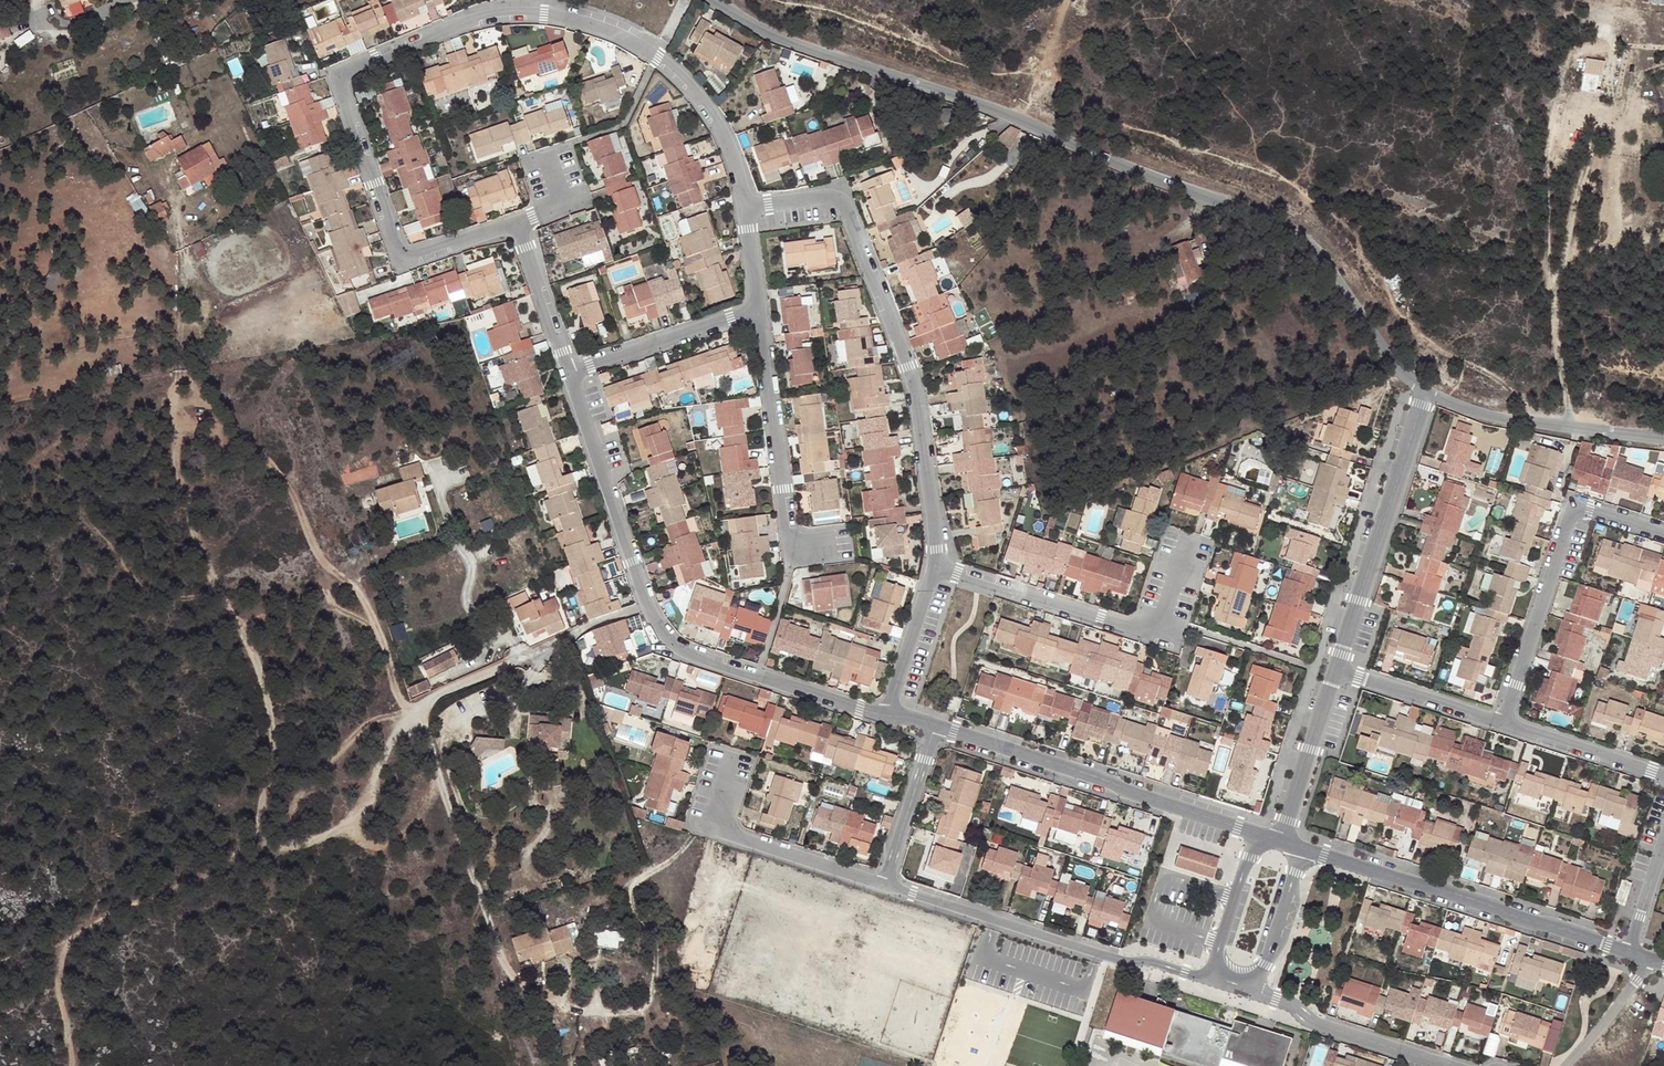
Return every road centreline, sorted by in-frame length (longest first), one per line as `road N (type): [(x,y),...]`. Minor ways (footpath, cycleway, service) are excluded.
road 1 (residential): [(519,220),(399,268),(337,78),(497,12),(568,15),(637,45),(692,93),(726,150),(743,209)]
road 2 (unclassified): [(709,0),(768,32),(1276,223),(1329,263),(1387,359),(1425,392)]
road 3 (track): [(1045,51),(1074,92),(1257,175),(1351,258),(1426,340),(1492,387),(1568,413)]
road 4 (track): [(266,844),(260,823),(270,752),(266,697),(200,553),(178,470),(182,249)]
road 5 (residential): [(934,572),(912,390),(837,198),(743,209)]
road 6 (track): [(410,721),(365,602),(314,544),(276,469),(197,430),(176,428)]
road 7 (track): [(266,844),(73,938),(61,967),(73,1065)]
road 8 (unclassified): [(1256,833),(930,728)]
road 9 (unclassified): [(1629,952),(1304,849)]
road 10 (residential): [(1663,533),(1574,506),(1495,720)]
road 11 (residential): [(1336,668),(1425,392)]
road 12 (residential): [(755,308),(796,555),(831,551)]
road 13 (unclassified): [(882,713),(660,638),(649,604)]
road 14 (track): [(1069,0),(1045,51),(1013,70),(950,48),(864,0)]
road 15 (residential): [(649,604),(450,688),(418,714)]
road 16 (unclassified): [(649,604),(569,369)]
road 17 (unclassified): [(1425,392),(1490,417),(1663,440)]
road 18 (residential): [(728,771),(709,826),(884,882)]
road 19 (residential): [(884,882),(1098,952)]
road 20 (track): [(418,714),(388,750),(373,800),(357,816),(308,845),(266,844)]
road 21 (residential): [(934,572),(1142,632)]
road 22 (residential): [(1255,992),(1291,1004),(1317,1025),(1450,1065)]
road 23 (track): [(410,721),(364,726),(297,797),(283,849)]
road 24 (residential): [(569,369),(755,308)]
road 25 (residential): [(1281,842),(1336,668)]
road 26 (residential): [(1495,720),(1663,775)]
road 27 (residential): [(1336,668),(1495,720)]
road 28 (residential): [(930,728),(884,882)]
road 29 (unclassified): [(569,369),(519,220)]
road 30 (residential): [(1256,833),(1209,978)]
road 31 (residential): [(1255,992),(1304,849)]
road 32 (residential): [(882,713),(934,572)]
road 33 (residential): [(1142,632),(1167,639),(1196,547),(1171,541)]
road 34 (residential): [(1568,1065),(1647,959)]
road 35 (residential): [(1629,952),(1663,834)]

